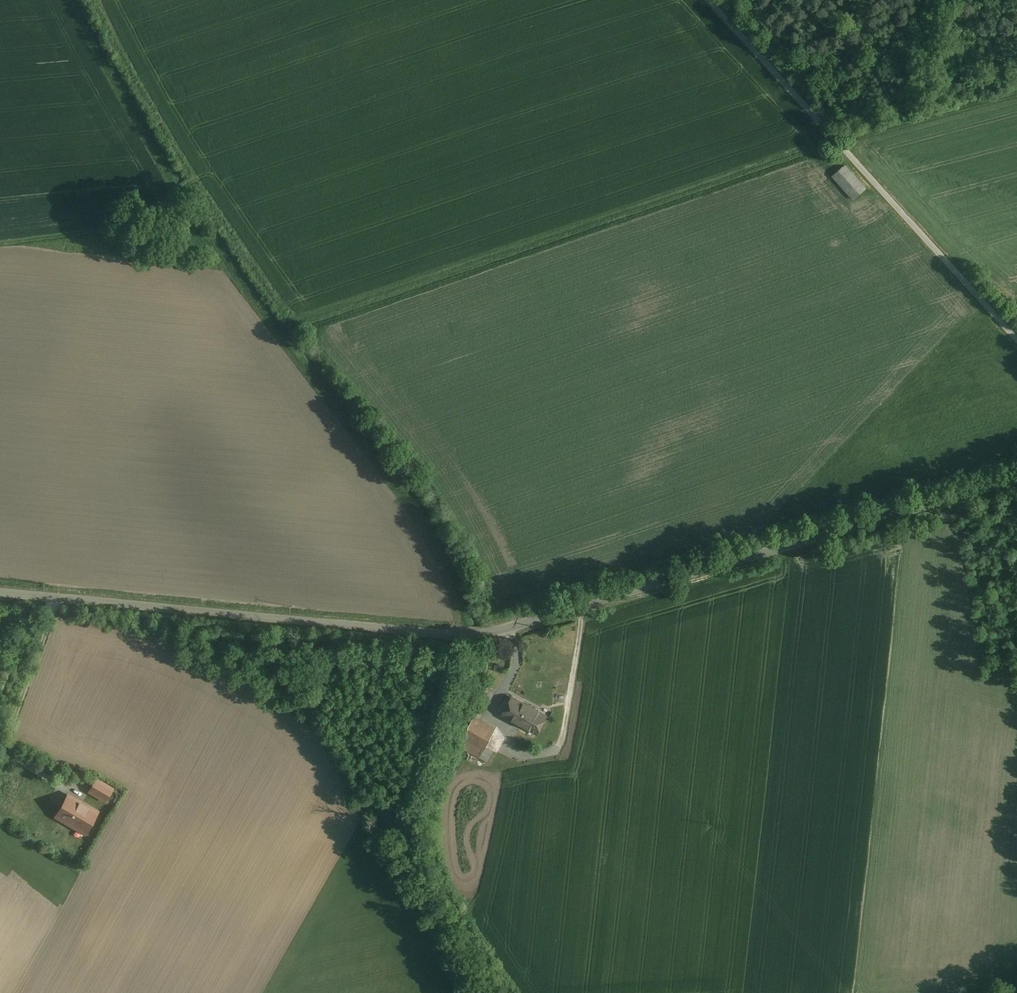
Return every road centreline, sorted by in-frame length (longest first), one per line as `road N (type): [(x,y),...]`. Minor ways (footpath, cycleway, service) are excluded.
road 1 (unclassified): [(1016,479),(496,630),(458,634),(0,592)]
road 2 (track): [(1016,331),(717,0)]
road 3 (track): [(458,634),(405,801)]

